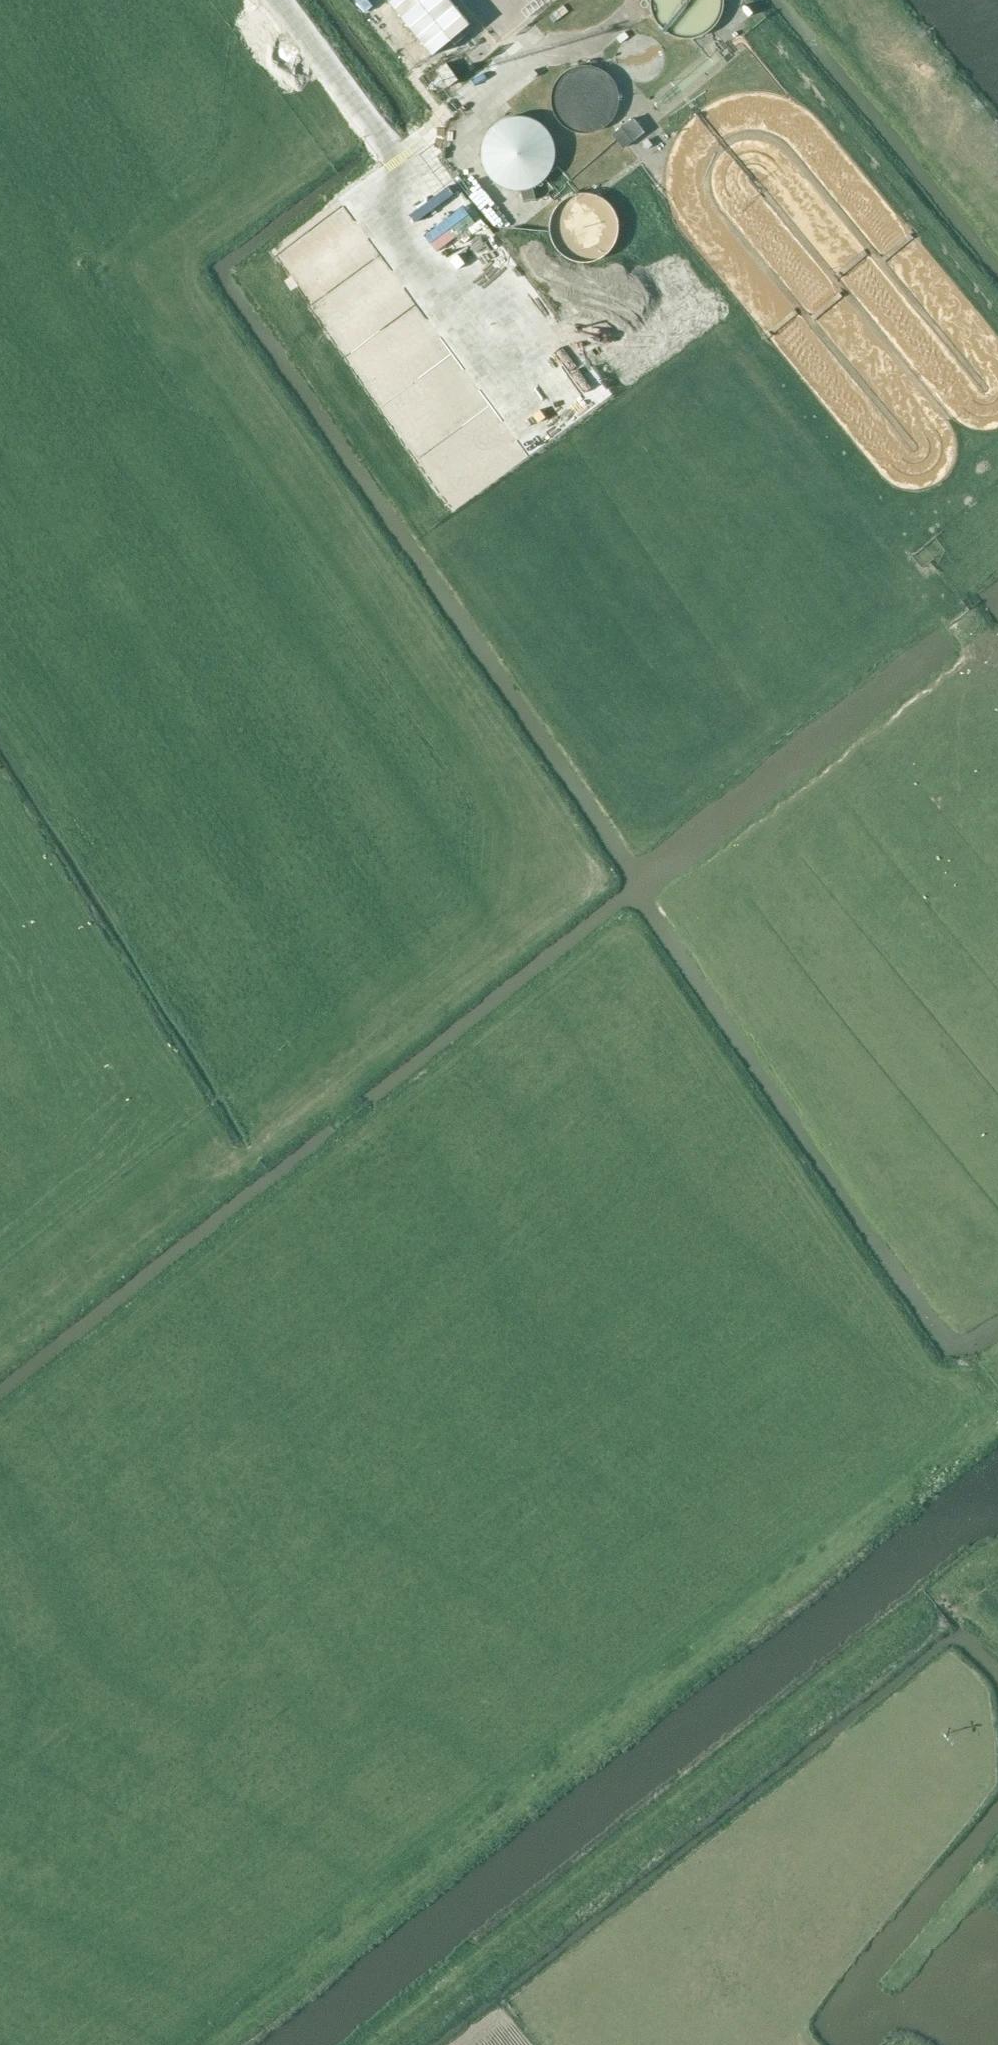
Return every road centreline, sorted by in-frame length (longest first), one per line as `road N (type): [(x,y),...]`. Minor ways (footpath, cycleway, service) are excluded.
road 1 (track): [(997,1557),(927,1604),(369,2044)]

